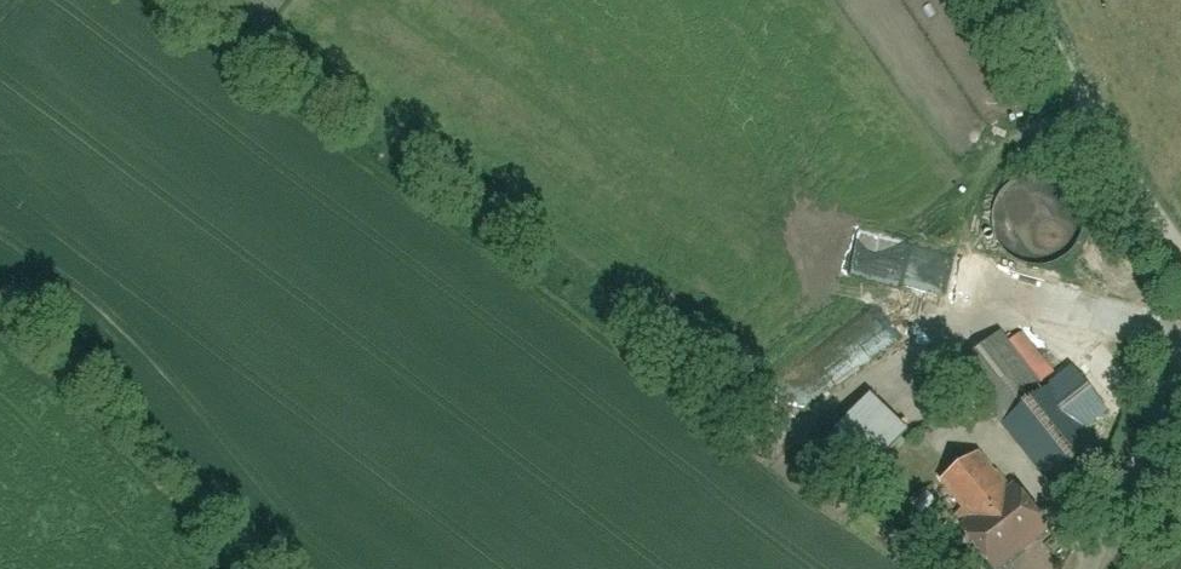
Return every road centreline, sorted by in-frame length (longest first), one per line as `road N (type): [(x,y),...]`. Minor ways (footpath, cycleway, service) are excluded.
road 1 (residential): [(1180,248),(1037,0)]
road 2 (residential): [(1093,568),(1180,377)]

